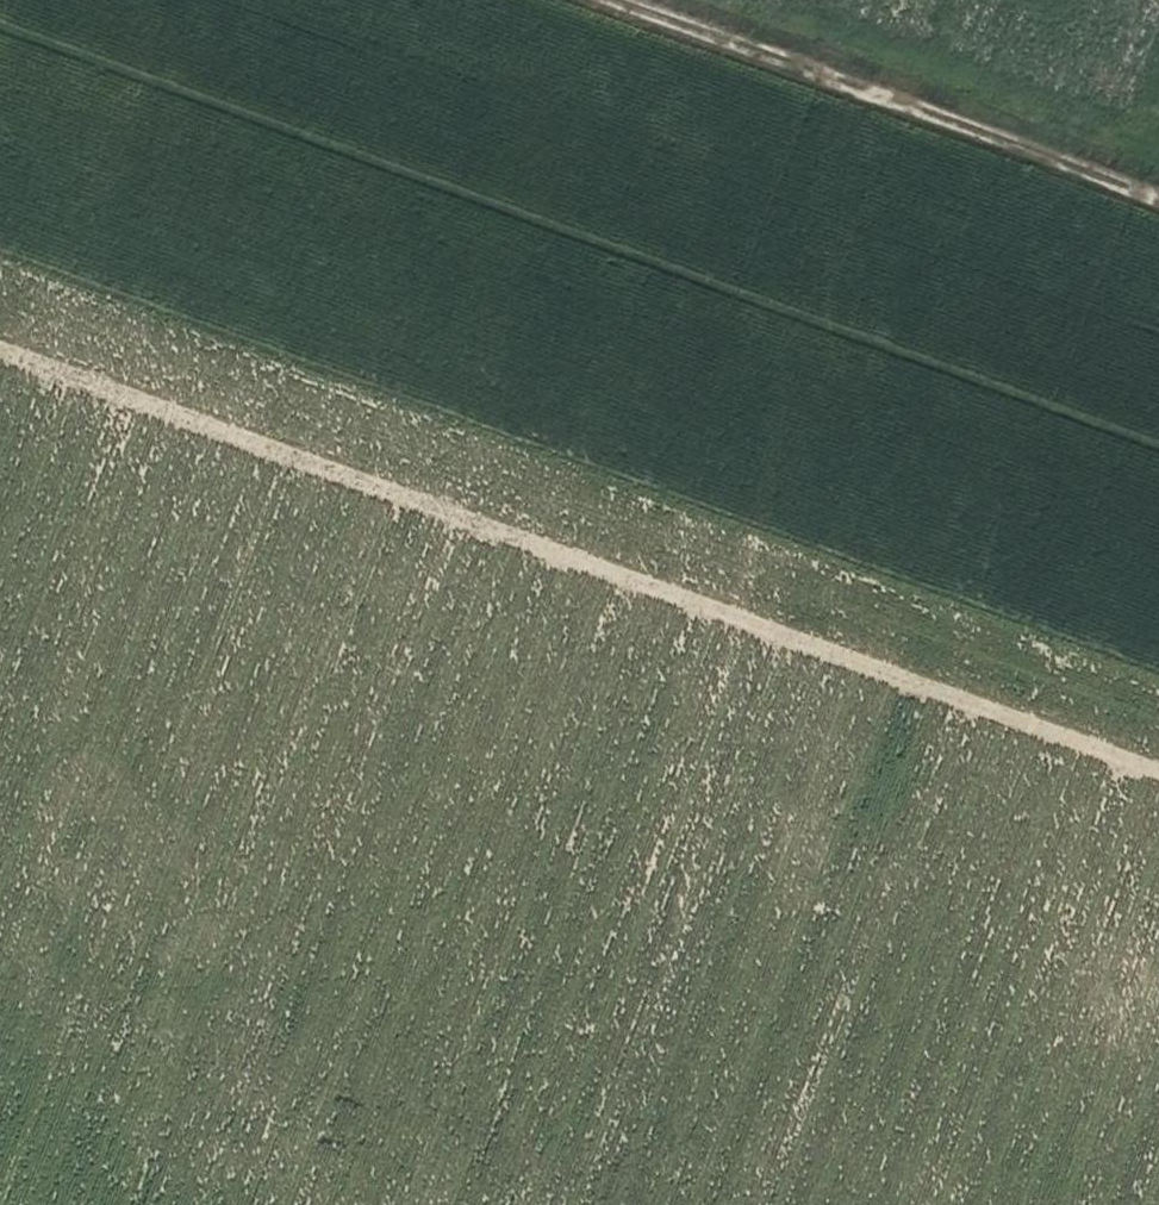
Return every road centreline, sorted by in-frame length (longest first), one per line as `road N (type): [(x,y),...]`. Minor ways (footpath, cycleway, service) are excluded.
road 1 (track): [(592,0),(1158,208)]

